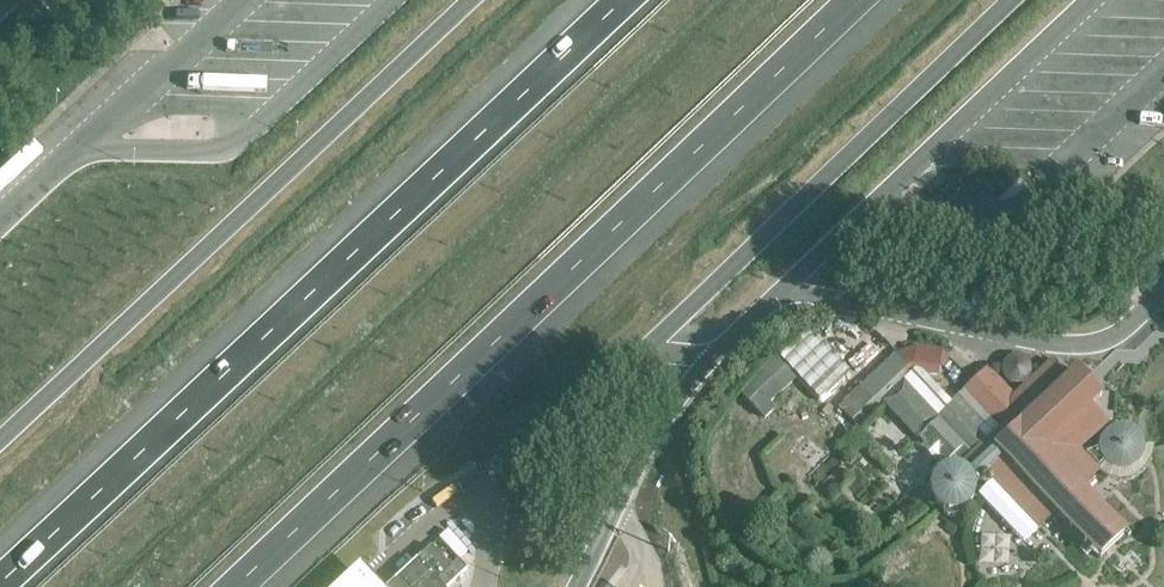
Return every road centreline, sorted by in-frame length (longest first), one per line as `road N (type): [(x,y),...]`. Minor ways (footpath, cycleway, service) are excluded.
road 1 (motorway): [(625,0),(0,584)]
road 2 (motorway): [(239,586),(854,0)]

